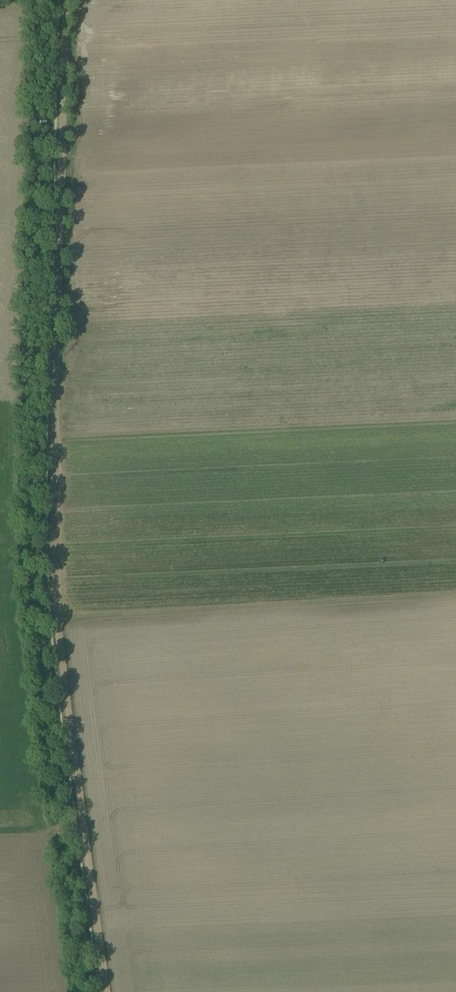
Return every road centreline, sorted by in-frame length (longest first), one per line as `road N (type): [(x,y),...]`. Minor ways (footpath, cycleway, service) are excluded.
road 1 (track): [(109,991),(57,535),(69,0)]

